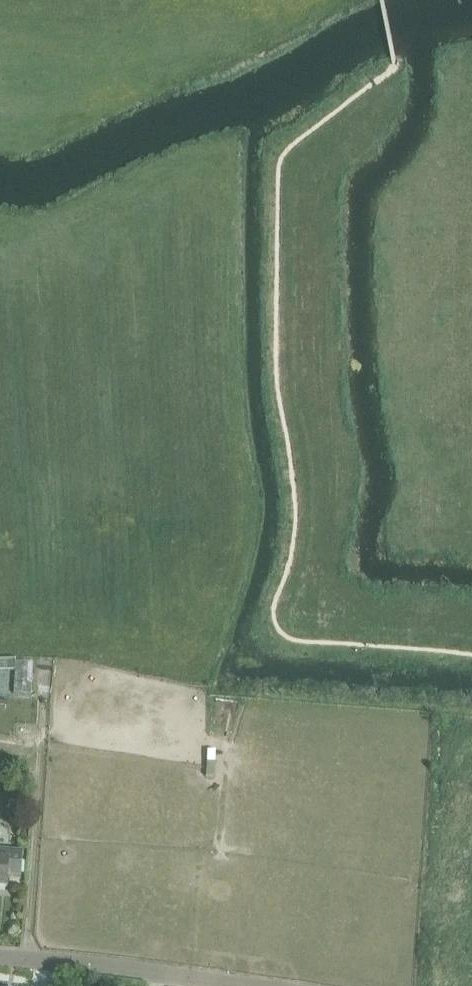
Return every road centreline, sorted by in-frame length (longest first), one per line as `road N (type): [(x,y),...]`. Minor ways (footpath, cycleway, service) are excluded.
road 1 (residential): [(212,985),(0,958)]

